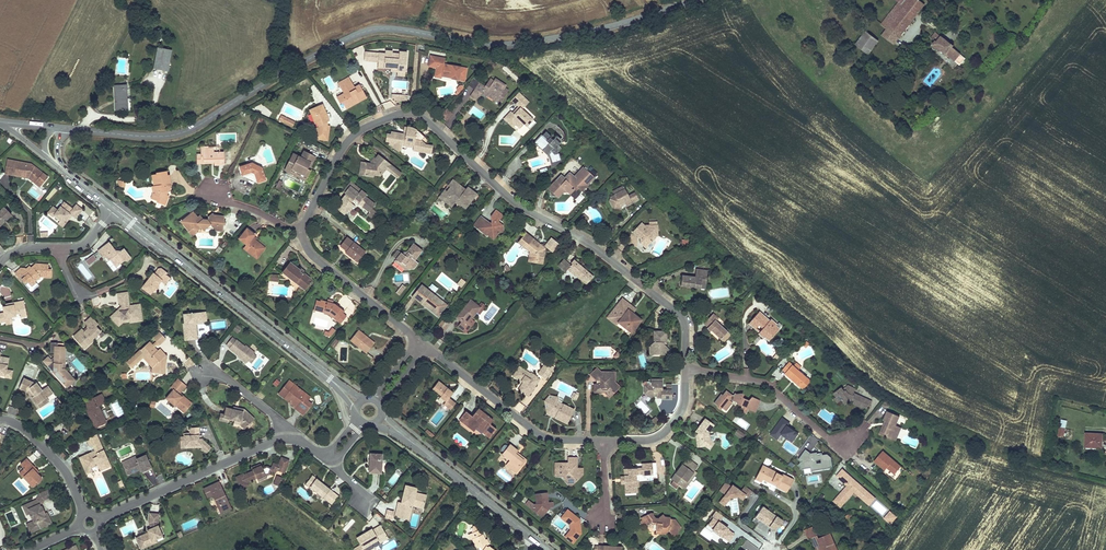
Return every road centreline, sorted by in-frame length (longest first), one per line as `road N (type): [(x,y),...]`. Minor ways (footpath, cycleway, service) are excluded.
road 1 (tertiary): [(696,0),(608,28),(506,45),(367,31),(181,133),(63,128)]
road 2 (residential): [(686,368),(680,316),(592,246),(519,206),(421,117),(395,116),(354,135),(303,232)]
road 3 (secondary): [(115,209),(330,379)]
road 4 (residential): [(427,347),(536,434),(603,441)]
road 5 (residential): [(99,519),(287,439)]
road 6 (residential): [(849,442),(828,438),(760,382),(686,368)]
road 7 (secondary): [(409,440),(537,542)]
road 8 (residential): [(303,232),(316,259),(418,340)]
road 9 (residential): [(603,441),(665,432),(684,407),(686,368)]
road 10 (residential): [(0,419),(23,427),(60,464),(86,514)]

